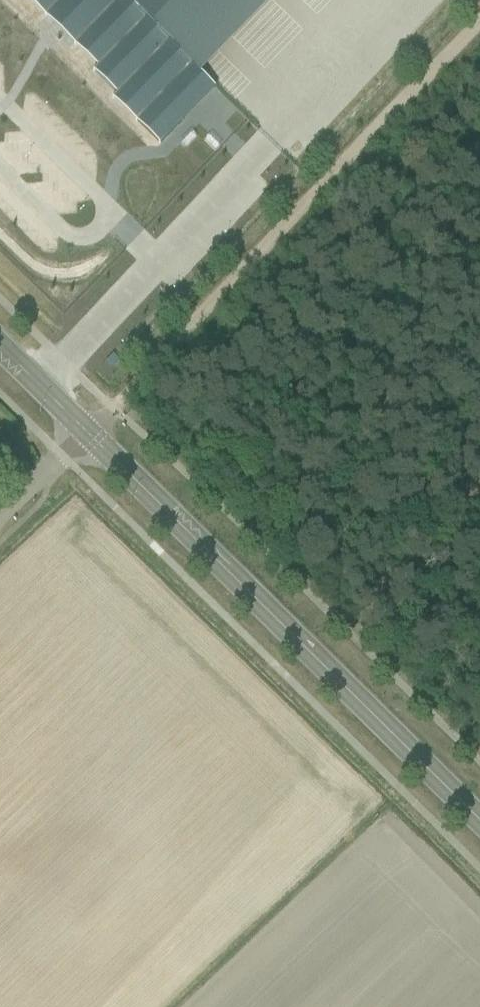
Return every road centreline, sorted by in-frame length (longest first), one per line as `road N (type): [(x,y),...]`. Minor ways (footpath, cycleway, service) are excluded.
road 1 (track): [(85,434),(479,17)]
road 2 (secondary): [(479,824),(85,434)]
road 3 (track): [(479,500),(352,639)]

